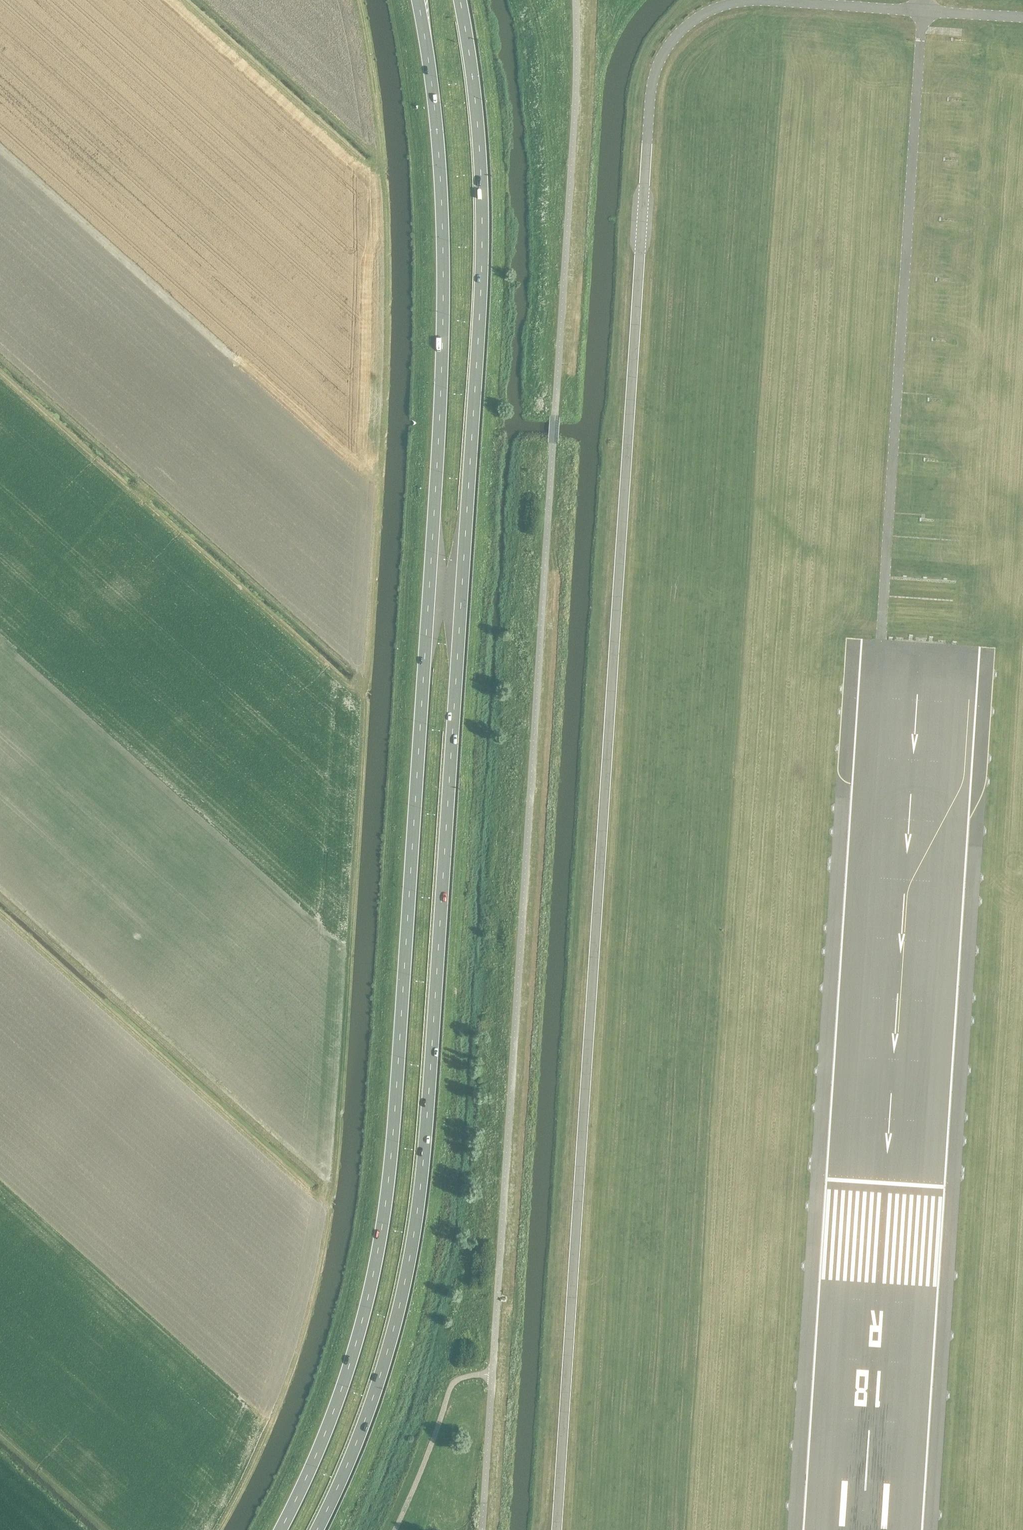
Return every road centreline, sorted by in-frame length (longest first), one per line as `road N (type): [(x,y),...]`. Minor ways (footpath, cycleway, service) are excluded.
road 1 (trunk): [(419,0),(441,191),(442,317),(394,1117),(351,1353),(277,1529)]
road 2 (trunk): [(317,1529),(382,1369),(421,1194),(479,321),(483,200),(460,0)]

